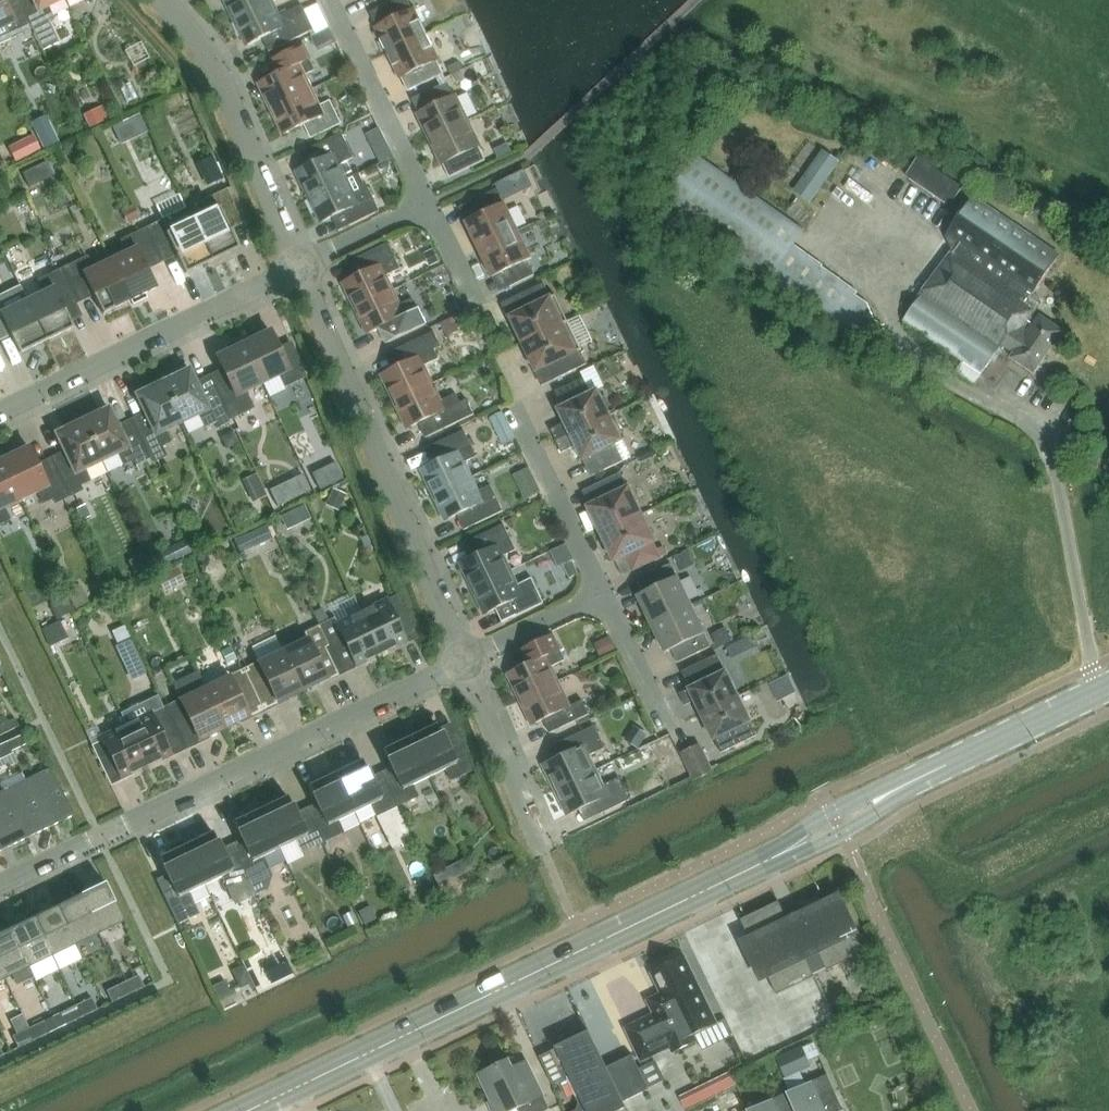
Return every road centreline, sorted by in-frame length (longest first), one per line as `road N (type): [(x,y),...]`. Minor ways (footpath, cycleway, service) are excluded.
road 1 (secondary): [(246,1110),(1108,686)]
road 2 (residential): [(0,889),(467,660)]
road 3 (residential): [(467,660),(306,266)]
road 4 (residential): [(0,413),(306,266)]
road 5 (residential): [(306,266),(219,67),(171,0)]
road 6 (residential): [(428,205),(321,0)]
road 7 (residential): [(602,594),(515,407)]
road 8 (residential): [(547,850),(467,660)]
road 9 (residential): [(467,660),(602,594)]
road 10 (residential): [(665,719),(602,594)]
road 11 (residential): [(306,266),(428,205)]

